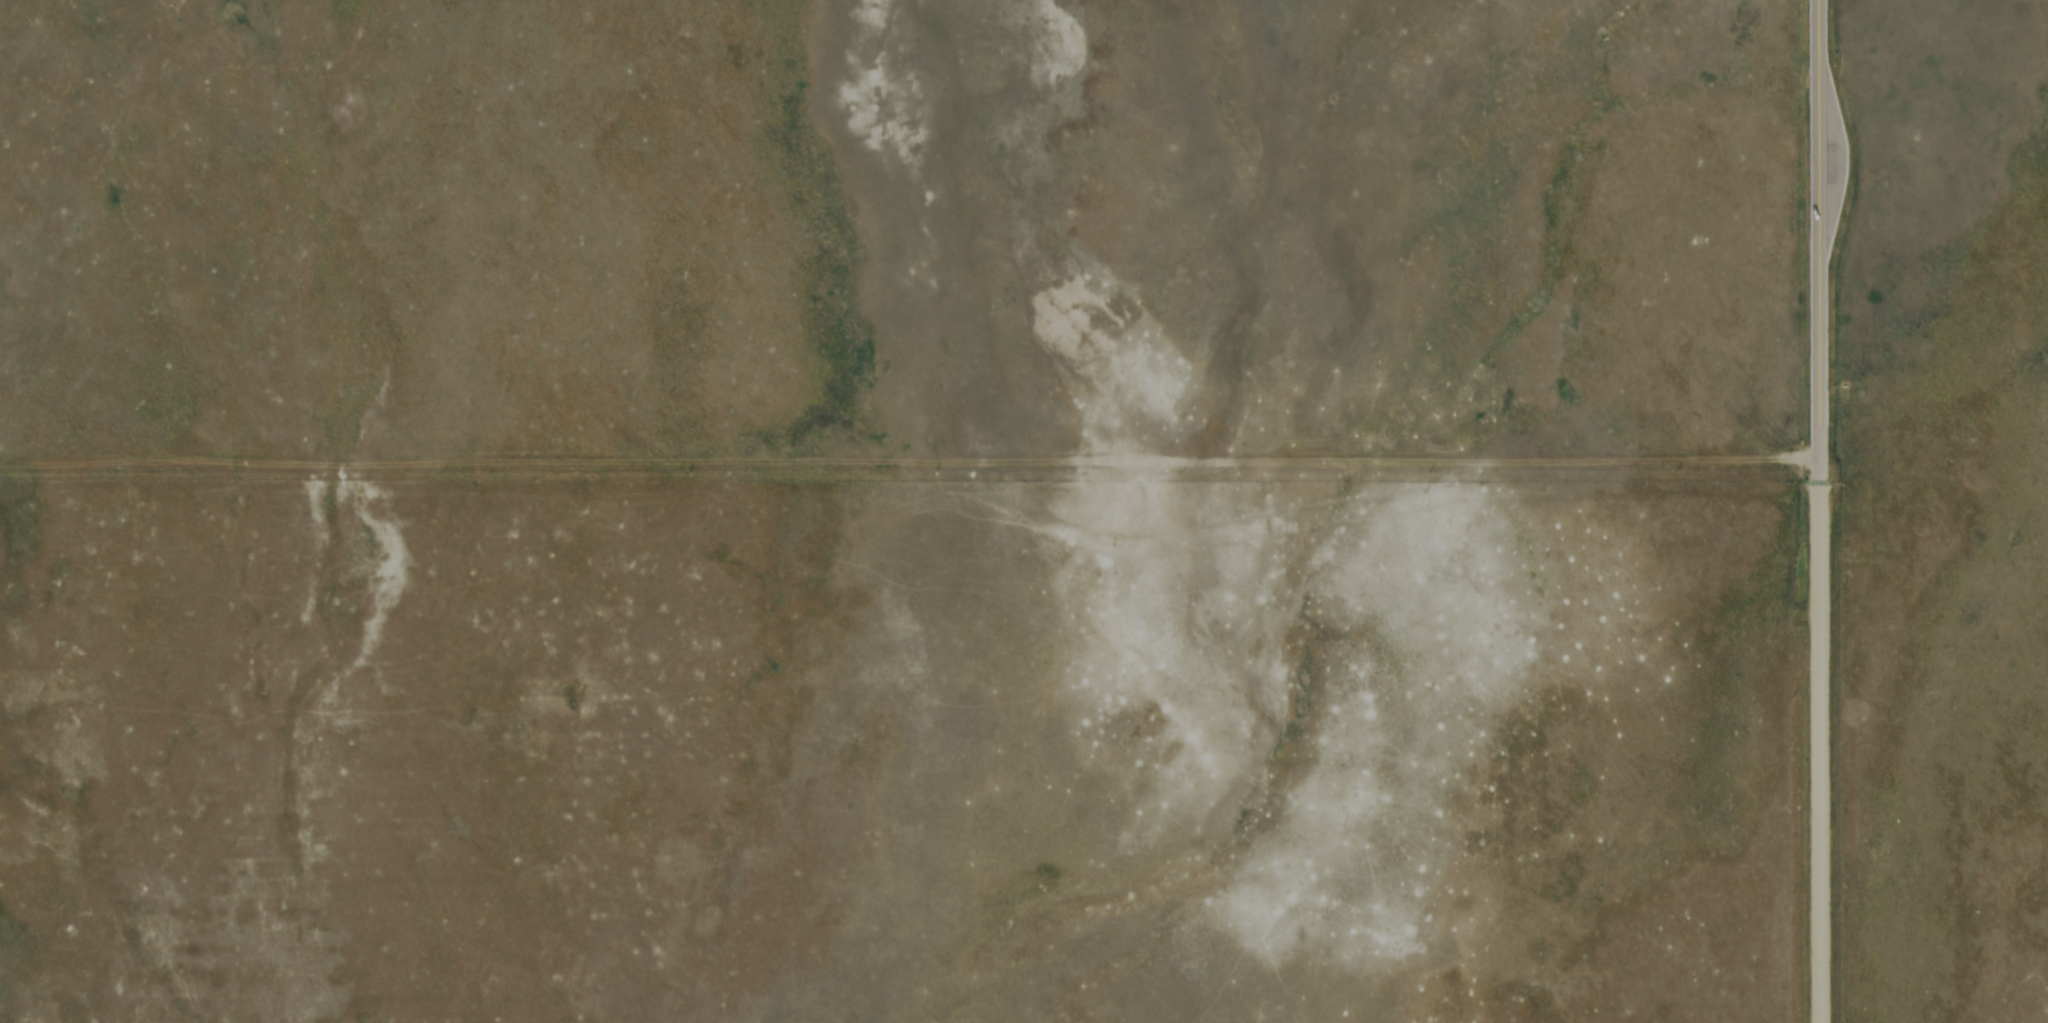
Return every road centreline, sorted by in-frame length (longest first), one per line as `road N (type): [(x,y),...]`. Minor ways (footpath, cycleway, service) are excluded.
road 1 (residential): [(1816,485),(1820,1022)]
road 2 (tertiary): [(1816,0),(1816,485)]

